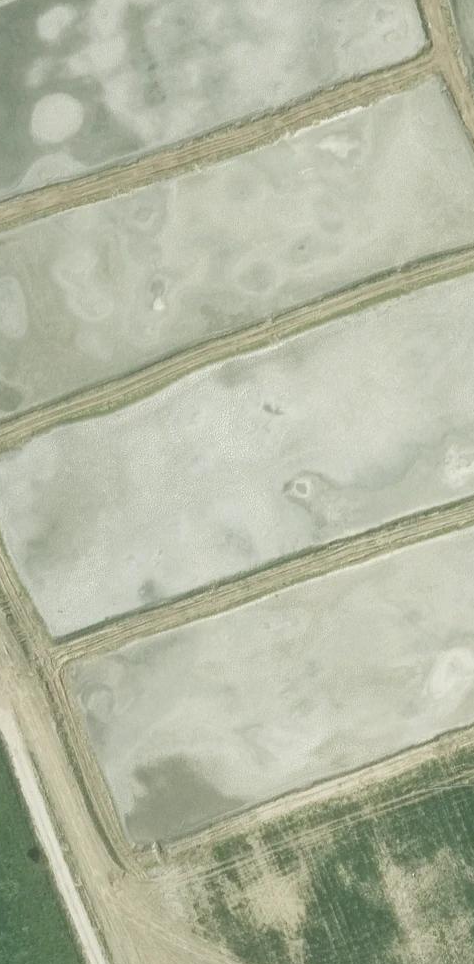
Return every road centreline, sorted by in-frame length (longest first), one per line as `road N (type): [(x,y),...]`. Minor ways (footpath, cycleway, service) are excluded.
road 1 (track): [(98,963),(14,742),(0,727)]

